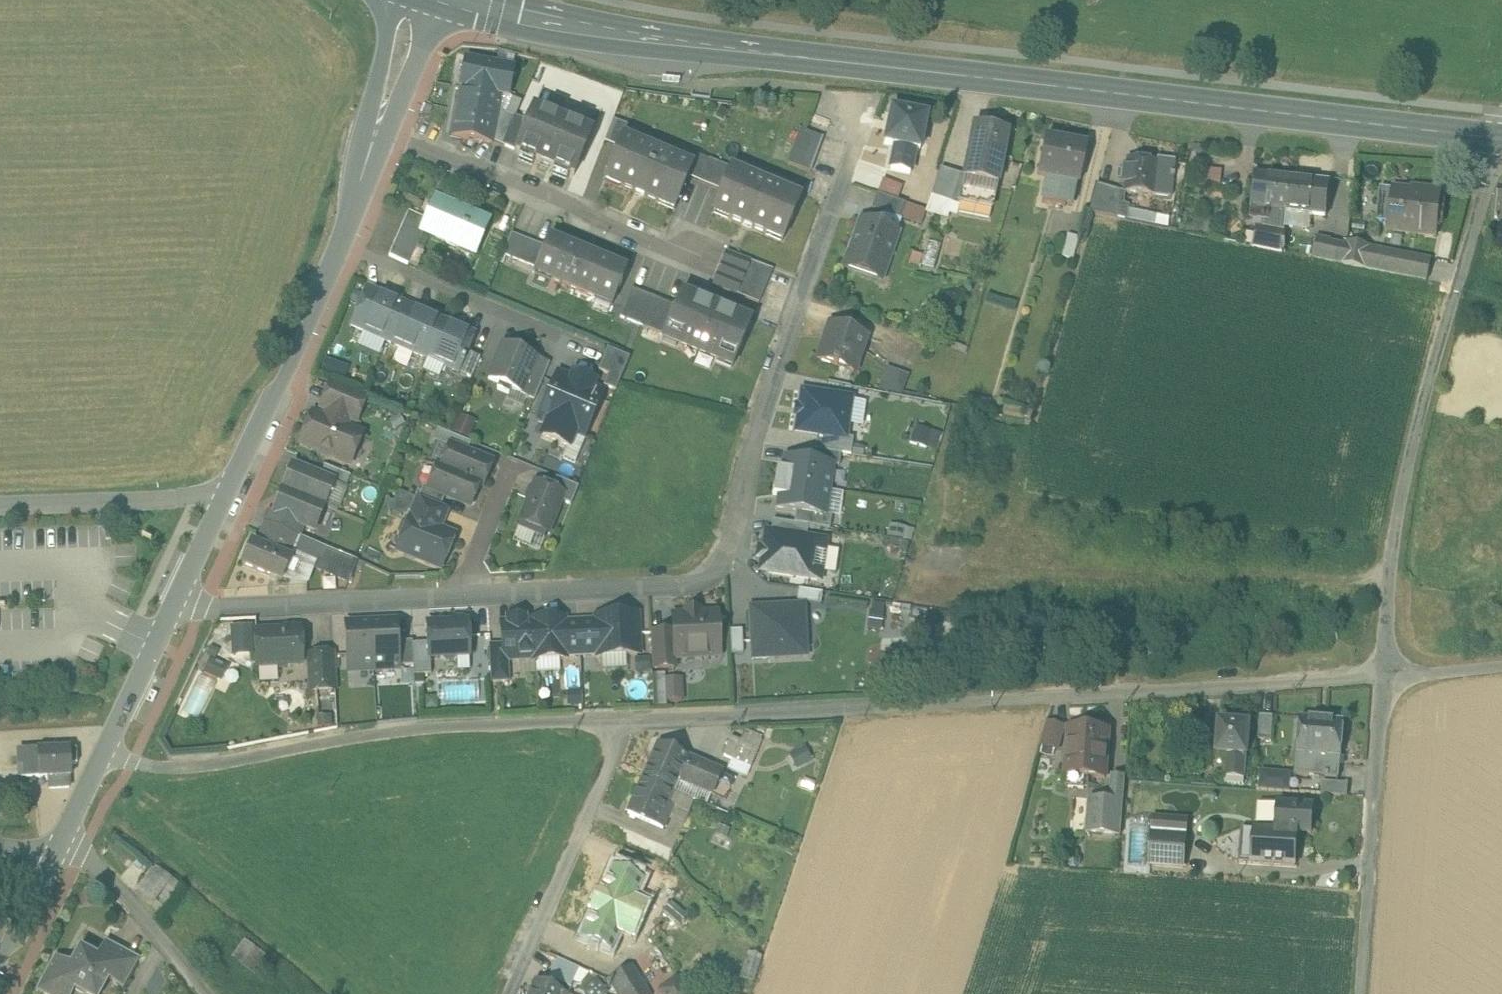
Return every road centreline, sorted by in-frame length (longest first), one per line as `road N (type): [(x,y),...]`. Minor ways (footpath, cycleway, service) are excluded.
road 1 (primary): [(1497,139),(689,44),(470,0)]
road 2 (residential): [(179,607),(691,576),(714,548),(855,144),(852,117)]
road 3 (residential): [(1385,676),(623,721)]
road 4 (residential): [(1385,676),(1393,544),(1413,440),(1497,139)]
road 5 (residential): [(623,721),(400,729),(219,765),(139,765),(107,747)]
road 6 (tertiary): [(237,499),(376,134)]
road 7 (residential): [(707,253),(376,134)]
road 8 (residential): [(1360,993),(1385,676)]
road 9 (residential): [(623,721),(510,993)]
road 10 (unclassified): [(0,505),(237,499)]
road 11 (residential): [(65,828),(207,993)]
road 12 (tertiary): [(107,747),(179,607)]
road 13 (tertiary): [(376,134),(421,0)]
road 14 (tertiary): [(0,970),(52,858)]
road 15 (tertiary): [(179,607),(237,499)]

